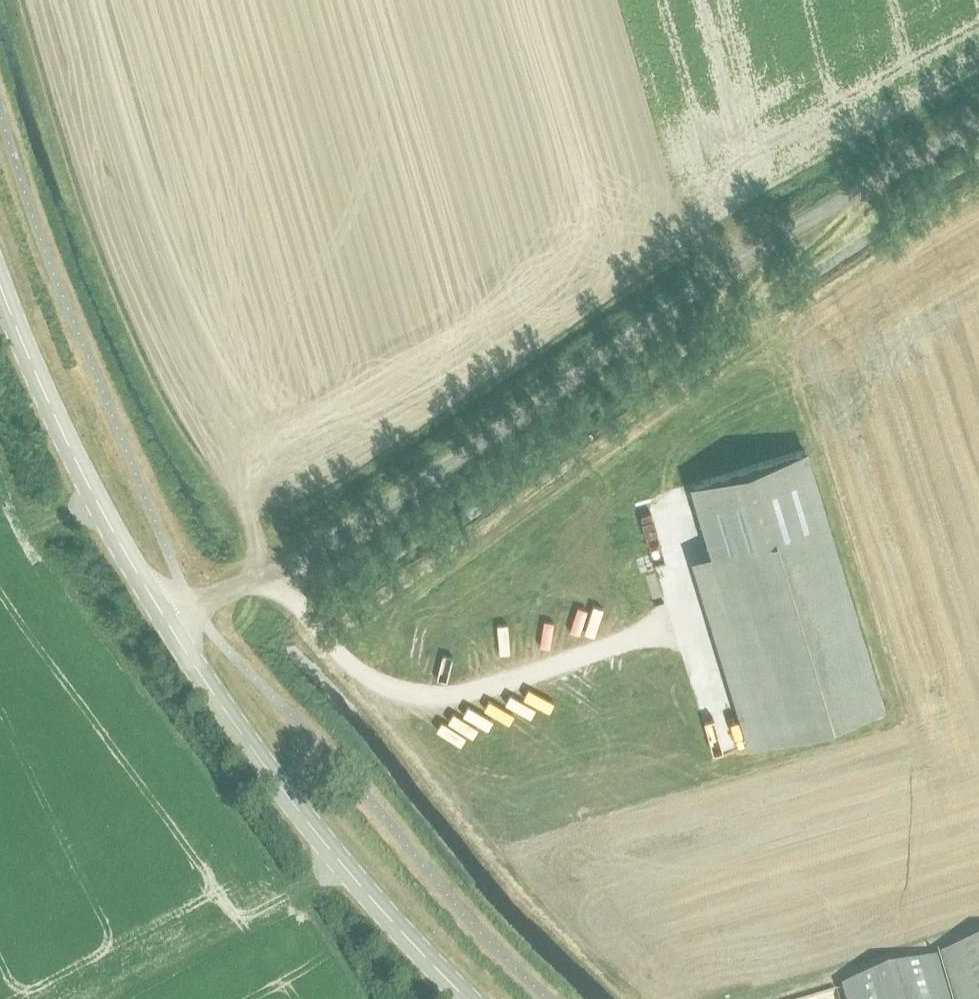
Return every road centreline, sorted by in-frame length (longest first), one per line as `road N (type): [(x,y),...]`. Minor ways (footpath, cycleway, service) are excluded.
road 1 (track): [(195,610),(389,502),(757,251),(978,123)]
road 2 (secondary): [(465,998),(342,866),(165,621)]
road 3 (secondary): [(165,621),(76,460),(0,278)]

